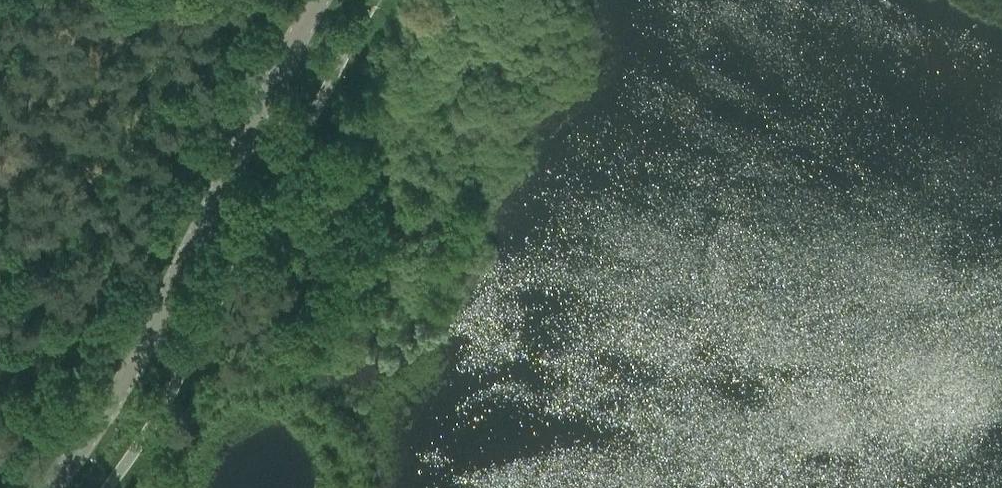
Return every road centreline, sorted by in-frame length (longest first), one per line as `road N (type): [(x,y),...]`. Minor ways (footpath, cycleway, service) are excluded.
road 1 (tertiary): [(40,487),(104,389),(315,0)]

